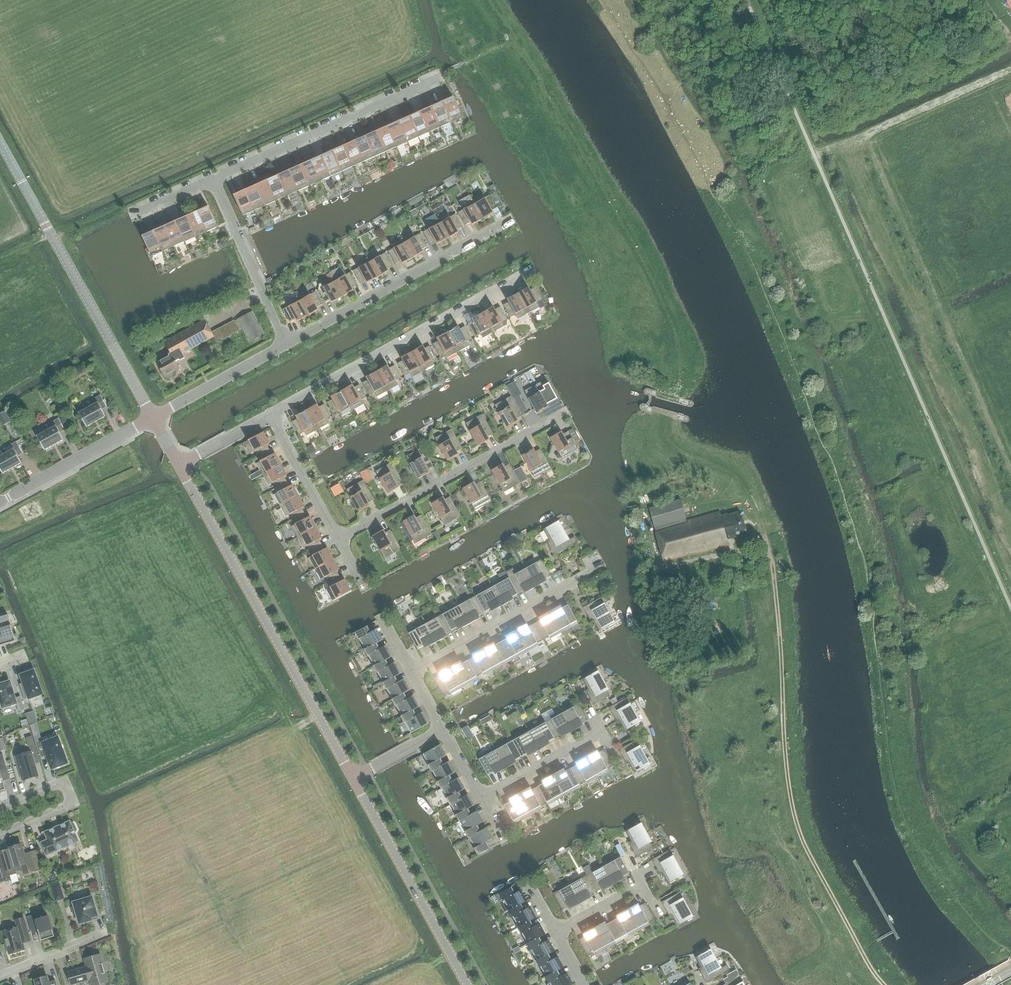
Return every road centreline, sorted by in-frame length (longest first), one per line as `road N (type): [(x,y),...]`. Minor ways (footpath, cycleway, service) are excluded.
road 1 (track): [(884,984),(811,857),(791,800),(776,593),(755,512),(727,468),(685,455),(672,438)]
road 2 (tertiary): [(353,779),(180,465)]
road 3 (tertiary): [(152,416),(0,145)]
road 4 (residential): [(533,268),(270,416)]
road 5 (residential): [(567,412),(338,538)]
road 6 (residential): [(209,180),(445,71)]
road 7 (residential): [(285,342),(512,217)]
road 8 (tertiary): [(467,984),(353,779)]
road 9 (residential): [(594,571),(412,671)]
road 10 (residential): [(285,342),(209,180)]
road 11 (unclassified): [(0,503),(152,416)]
road 12 (residential): [(0,836),(73,805),(63,783),(0,810)]
road 13 (residential): [(152,416),(285,342)]
road 14 (residential): [(270,416),(338,538)]
road 15 (residential): [(600,731),(481,800)]

